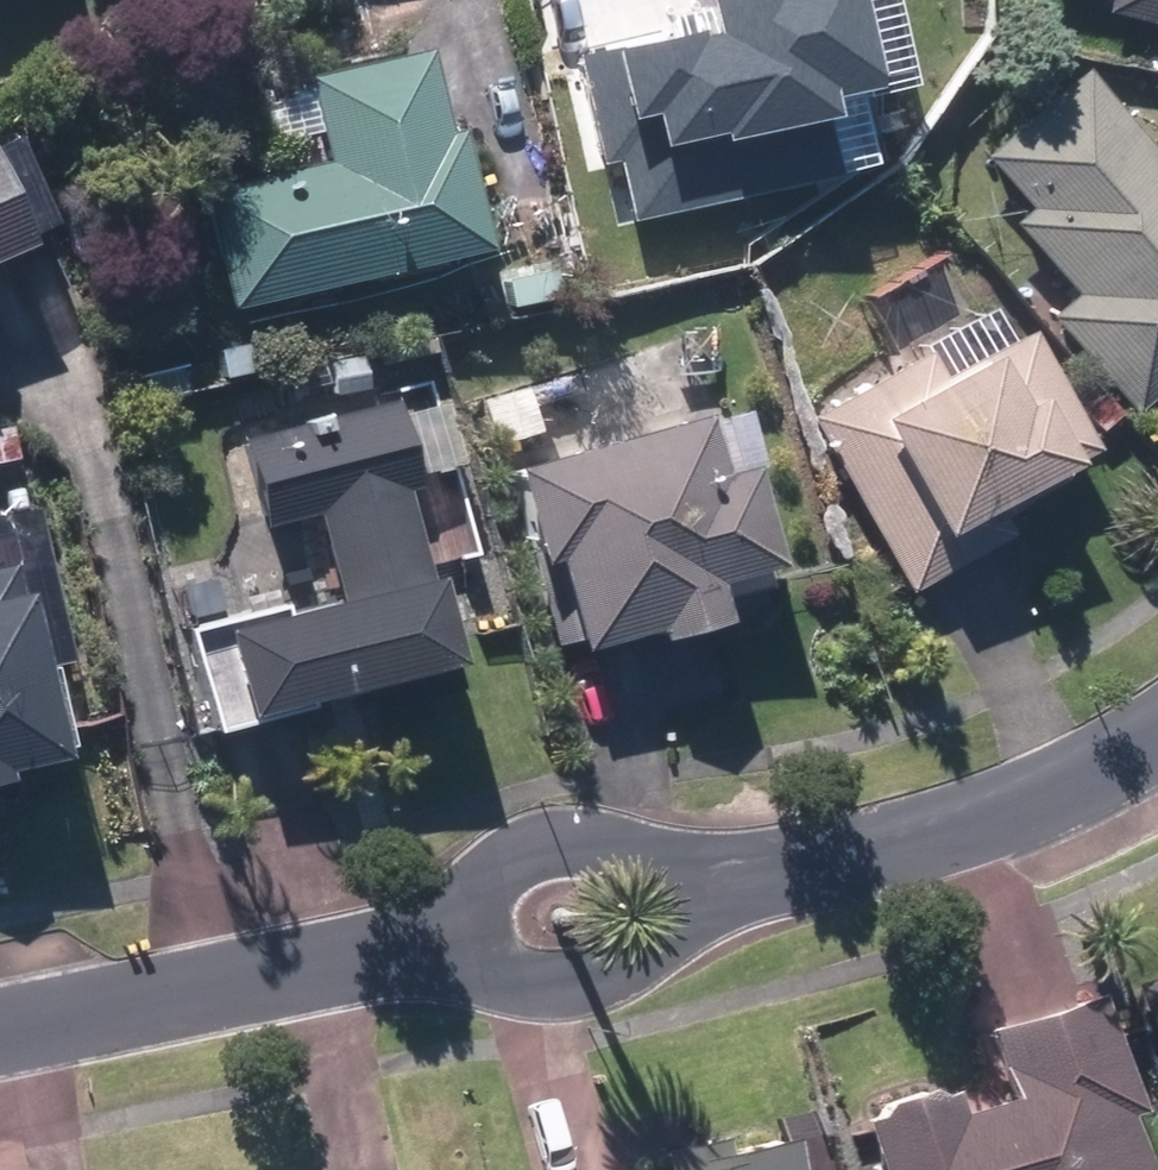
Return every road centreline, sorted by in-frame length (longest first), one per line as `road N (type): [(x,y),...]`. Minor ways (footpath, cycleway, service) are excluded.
road 1 (residential): [(353,953),(540,845),(612,834),(753,862)]
road 2 (residential): [(753,862),(696,913),(615,959),(353,953)]
road 3 (residential): [(1157,726),(1094,764),(996,804),(753,862)]
road 4 (residential): [(353,953),(0,1022)]

